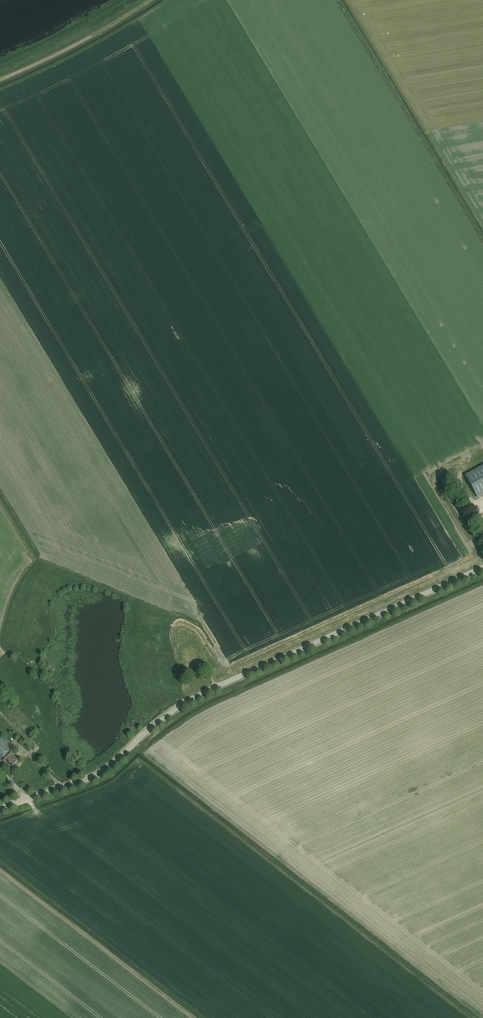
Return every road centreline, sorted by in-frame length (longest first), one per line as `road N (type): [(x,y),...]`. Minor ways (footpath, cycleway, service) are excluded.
road 1 (tertiary): [(0,809),(98,775),(196,696),(482,567)]

